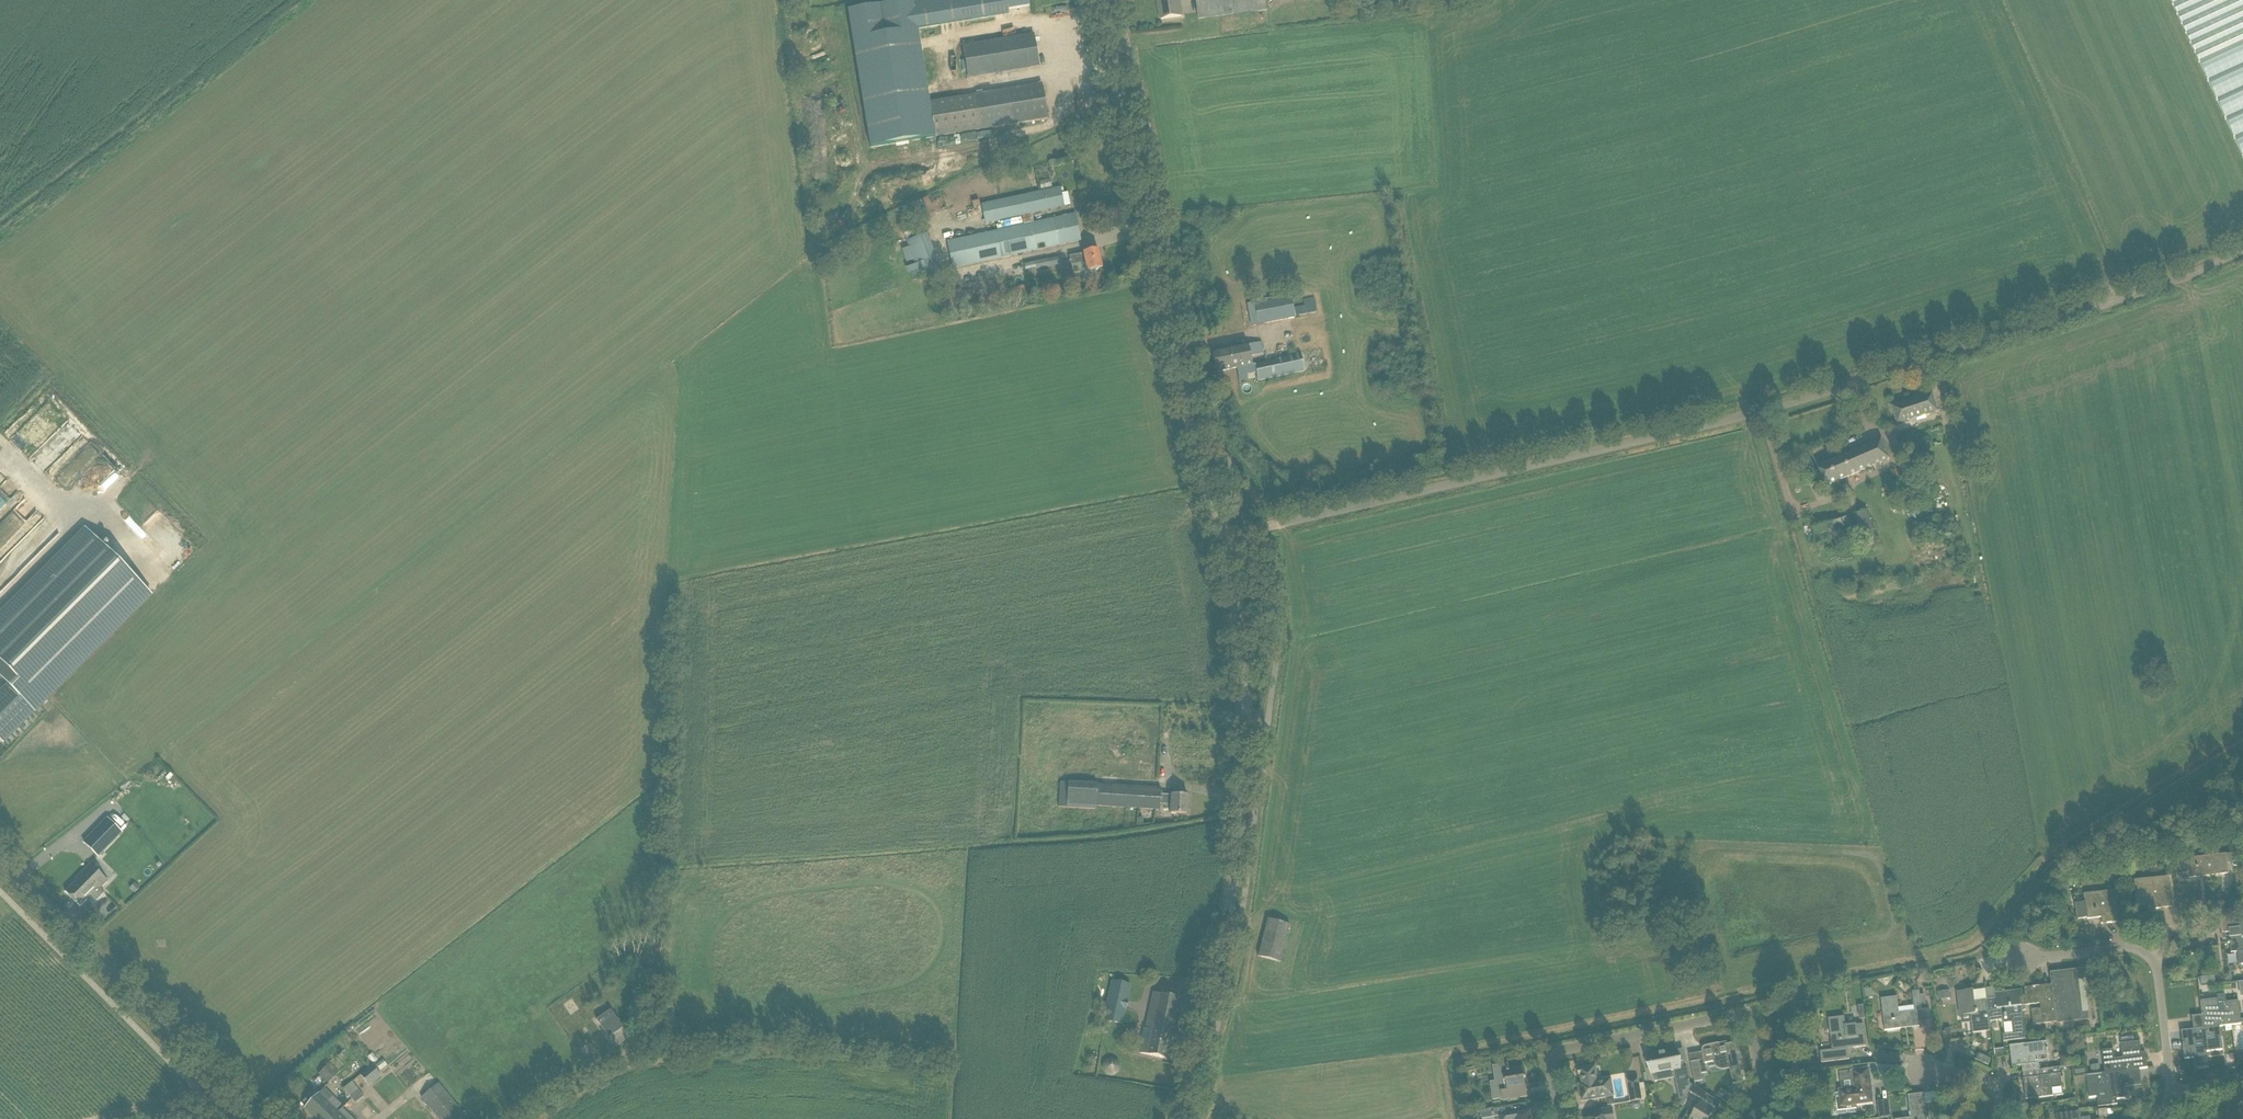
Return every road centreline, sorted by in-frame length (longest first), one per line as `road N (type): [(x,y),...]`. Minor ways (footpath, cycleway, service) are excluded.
road 1 (unclassified): [(2242,253),(1761,412),(1221,537)]
road 2 (tertiary): [(1177,1118),(1238,841),(1242,656),(1221,537)]
road 3 (tertiary): [(1221,537),(1174,351),(1105,0)]
road 4 (track): [(1207,1001),(1666,932)]
road 5 (residential): [(1743,1118),(1762,1088),(1743,1015),(1558,1051),(1551,1062),(1559,1118)]
road 6 (tertiary): [(259,1118),(0,860)]
road 7 (residential): [(2171,1088),(2150,959),(2127,947),(2022,959)]

